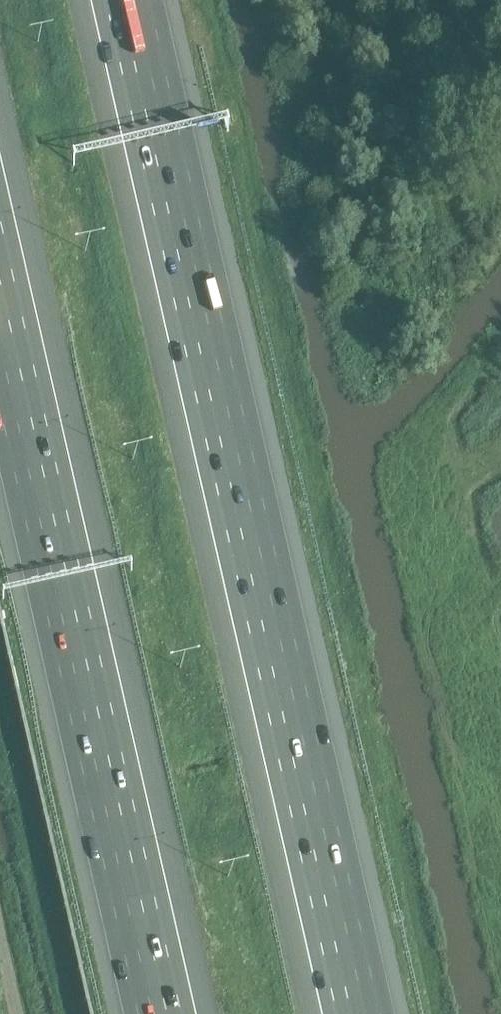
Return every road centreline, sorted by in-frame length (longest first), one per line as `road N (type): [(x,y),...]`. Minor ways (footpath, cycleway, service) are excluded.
road 1 (motorway): [(360,1013),(127,0)]
road 2 (motorway): [(0,310),(163,1013)]

